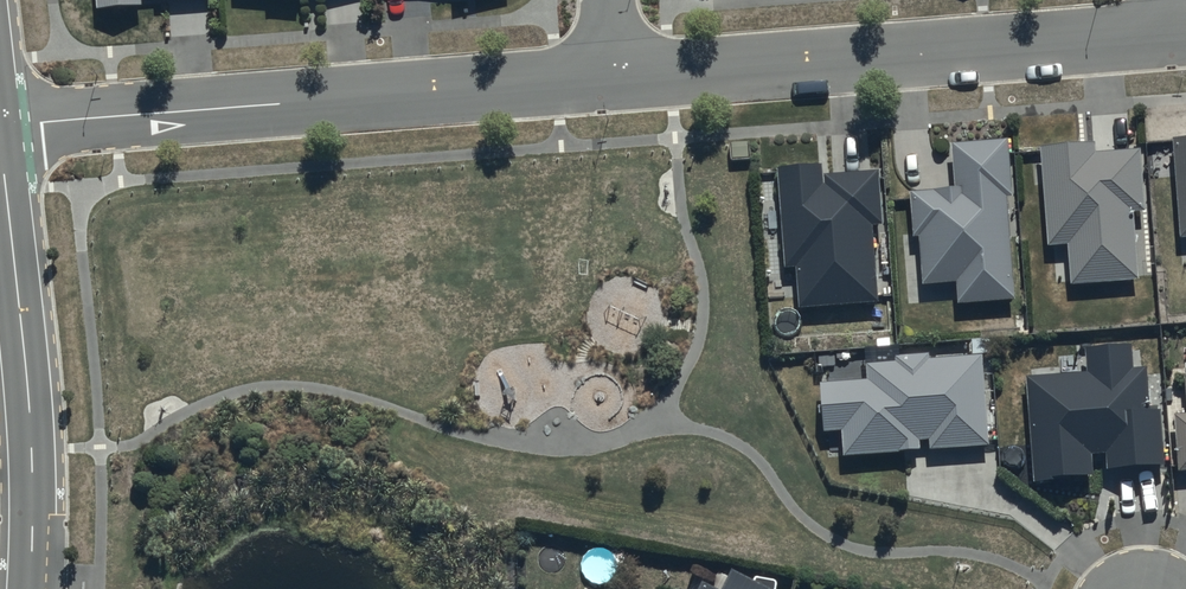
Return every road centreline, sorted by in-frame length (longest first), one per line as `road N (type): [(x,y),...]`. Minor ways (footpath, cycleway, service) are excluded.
road 1 (residential): [(0,129),(617,77)]
road 2 (residential): [(617,77),(1181,34)]
road 3 (tertiary): [(30,588),(31,450),(0,136)]

